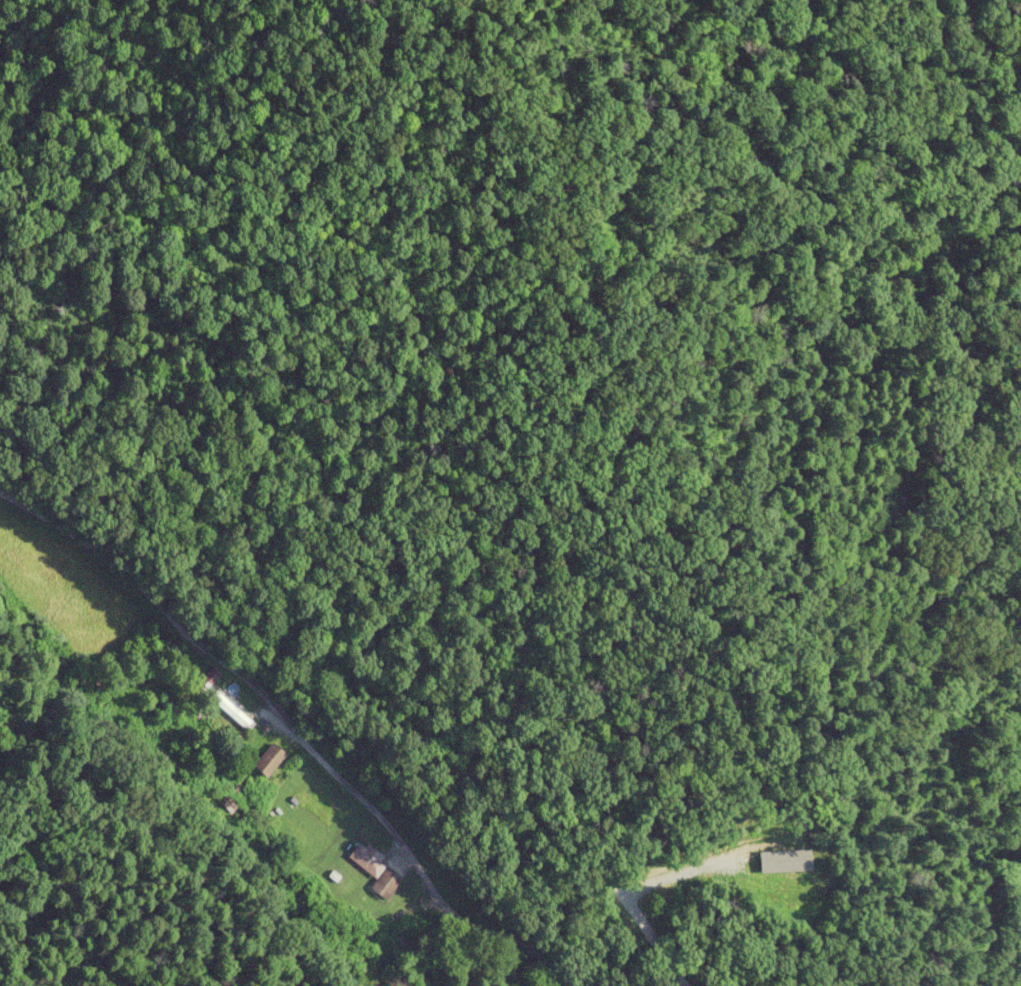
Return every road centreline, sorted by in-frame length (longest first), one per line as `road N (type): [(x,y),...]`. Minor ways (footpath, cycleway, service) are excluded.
road 1 (tertiary): [(574,985),(520,945),(463,923),(441,905),(399,841),(265,701),(91,552),(0,496)]

